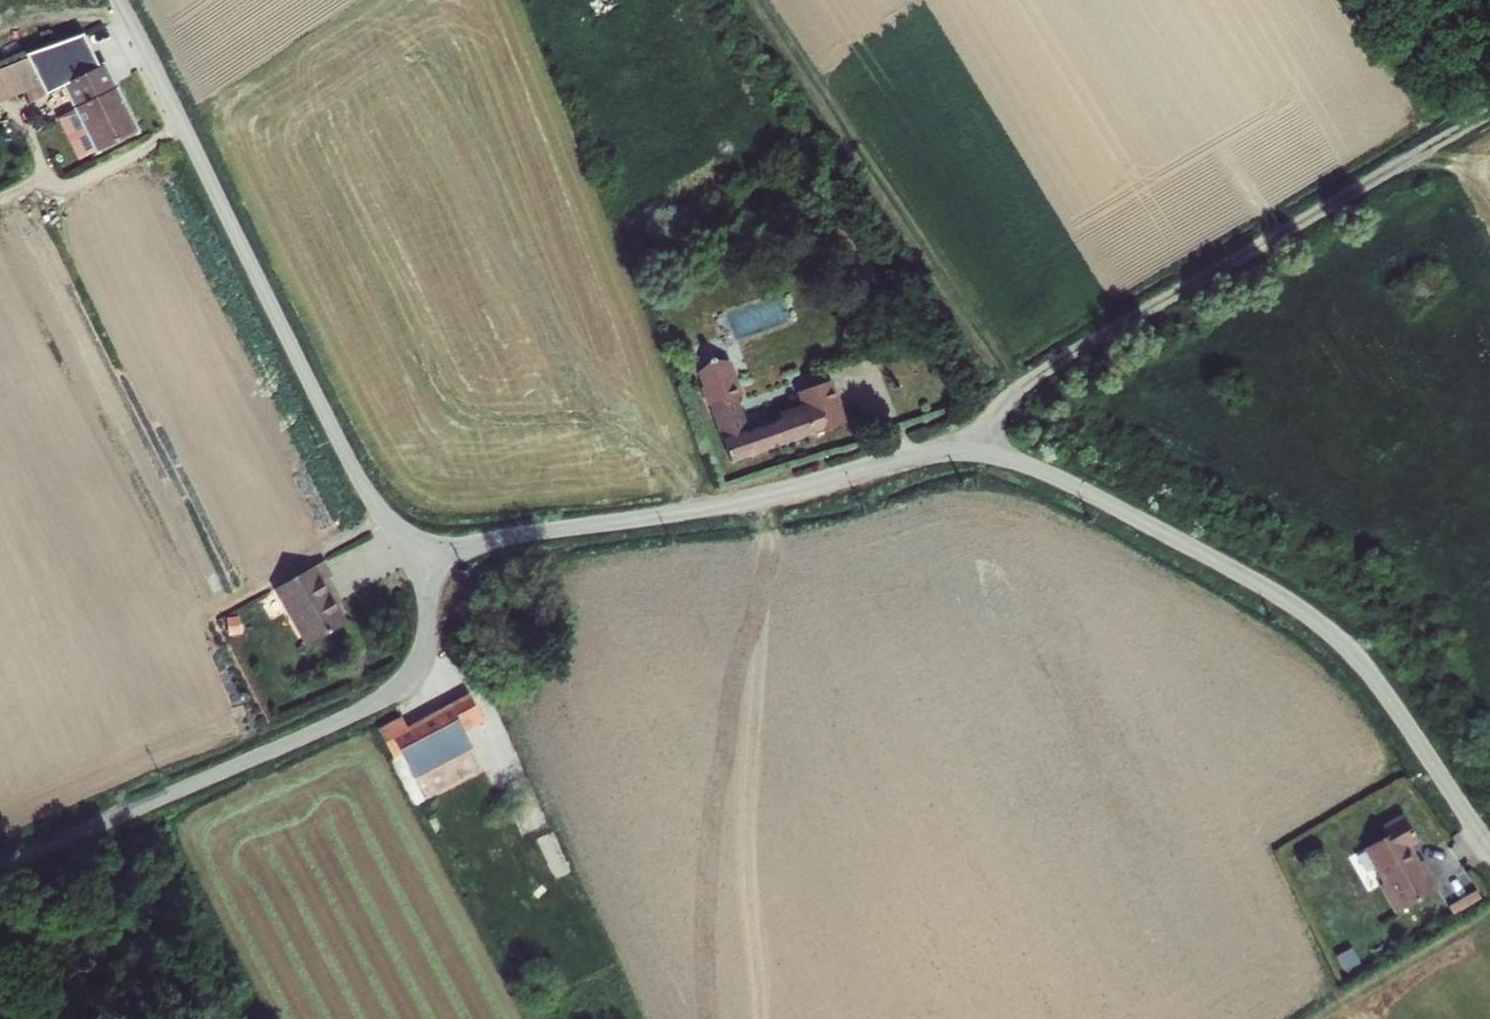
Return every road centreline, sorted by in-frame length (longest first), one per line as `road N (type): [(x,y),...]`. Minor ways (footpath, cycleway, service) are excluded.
road 1 (unclassified): [(1489,848),(1388,697),(1317,620),(1065,479),(1003,455),(934,451),(690,511),(427,545)]
road 2 (unclassified): [(427,545),(394,525),(363,482),(117,0)]
road 3 (unclassified): [(0,865),(389,692),(427,644),(427,545)]
road 4 (track): [(1489,913),(1310,1018)]

